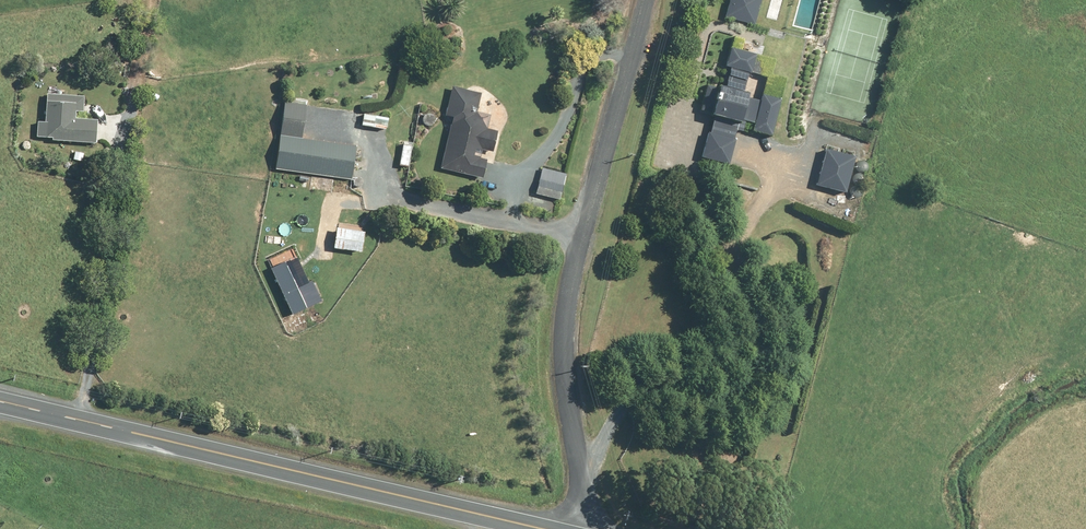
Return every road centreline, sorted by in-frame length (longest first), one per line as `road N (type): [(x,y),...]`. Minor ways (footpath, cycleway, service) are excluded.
road 1 (secondary): [(0,402),(544,528)]
road 2 (unclassified): [(580,483),(611,412),(637,386),(706,392),(738,377),(748,350),(723,270)]
road 3 (unclassified): [(581,235),(563,355),(580,483)]
road 4 (unclassified): [(644,0),(581,235)]
road 5 (unclassified): [(581,235),(404,196),(371,145)]
road 6 (unclassified): [(723,270),(685,191),(675,129),(681,99)]
road 7 (unclassified): [(723,270),(737,228),(779,161)]

